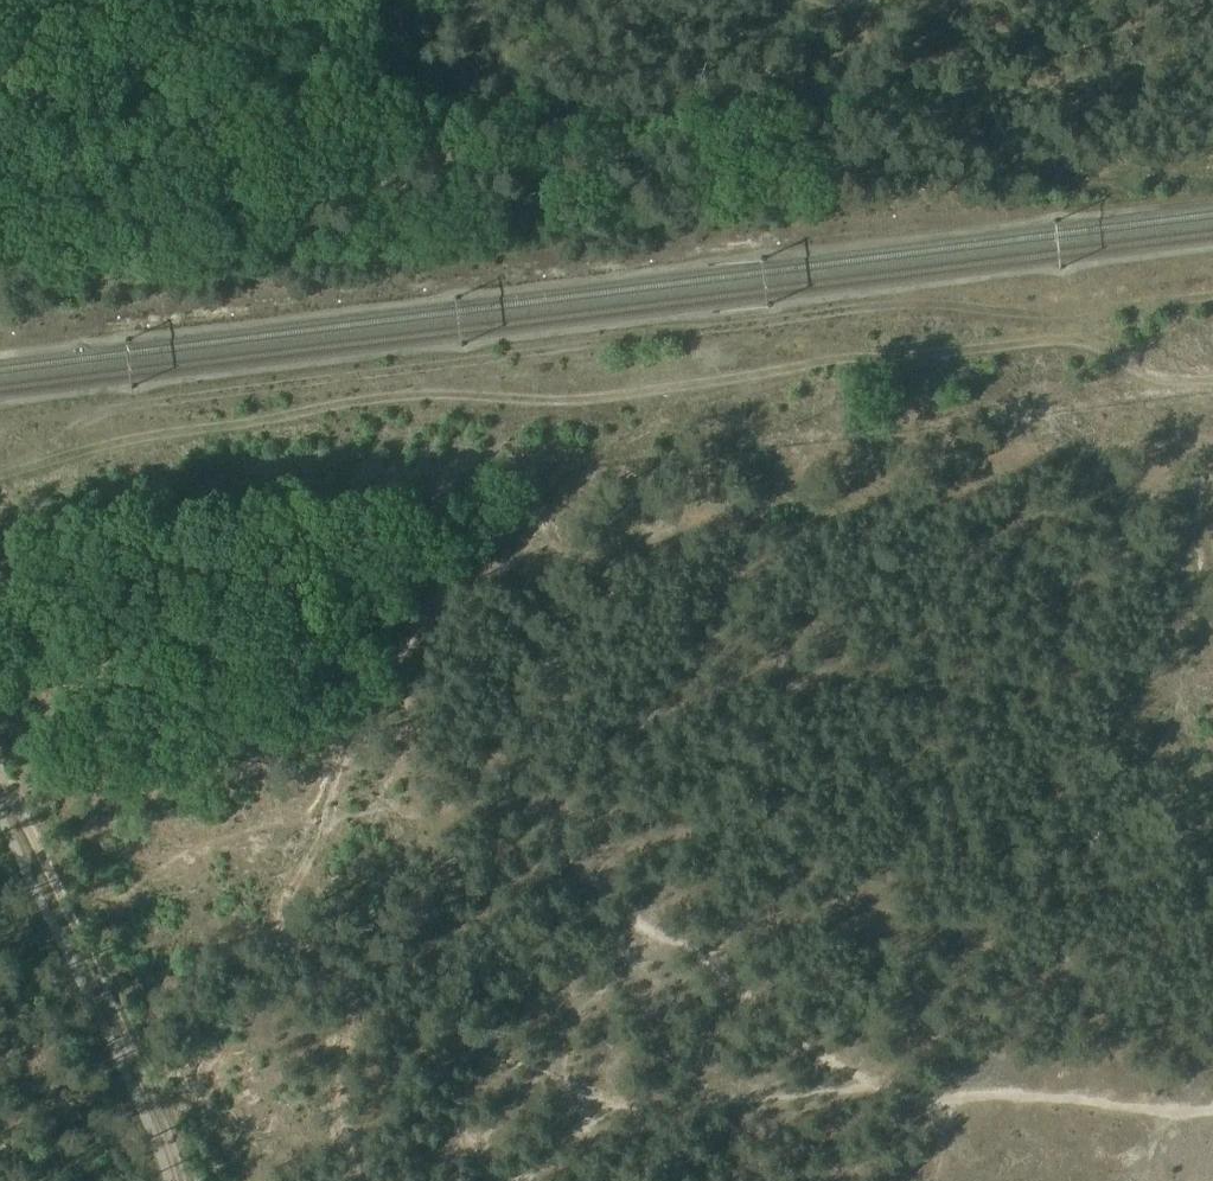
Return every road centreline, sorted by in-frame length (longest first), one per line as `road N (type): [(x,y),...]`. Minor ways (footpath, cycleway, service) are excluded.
road 1 (track): [(0,474),(227,421),(377,399),(559,403),(1054,338),(1161,380),(1212,378)]
road 2 (track): [(181,1180),(126,1030),(0,772)]

